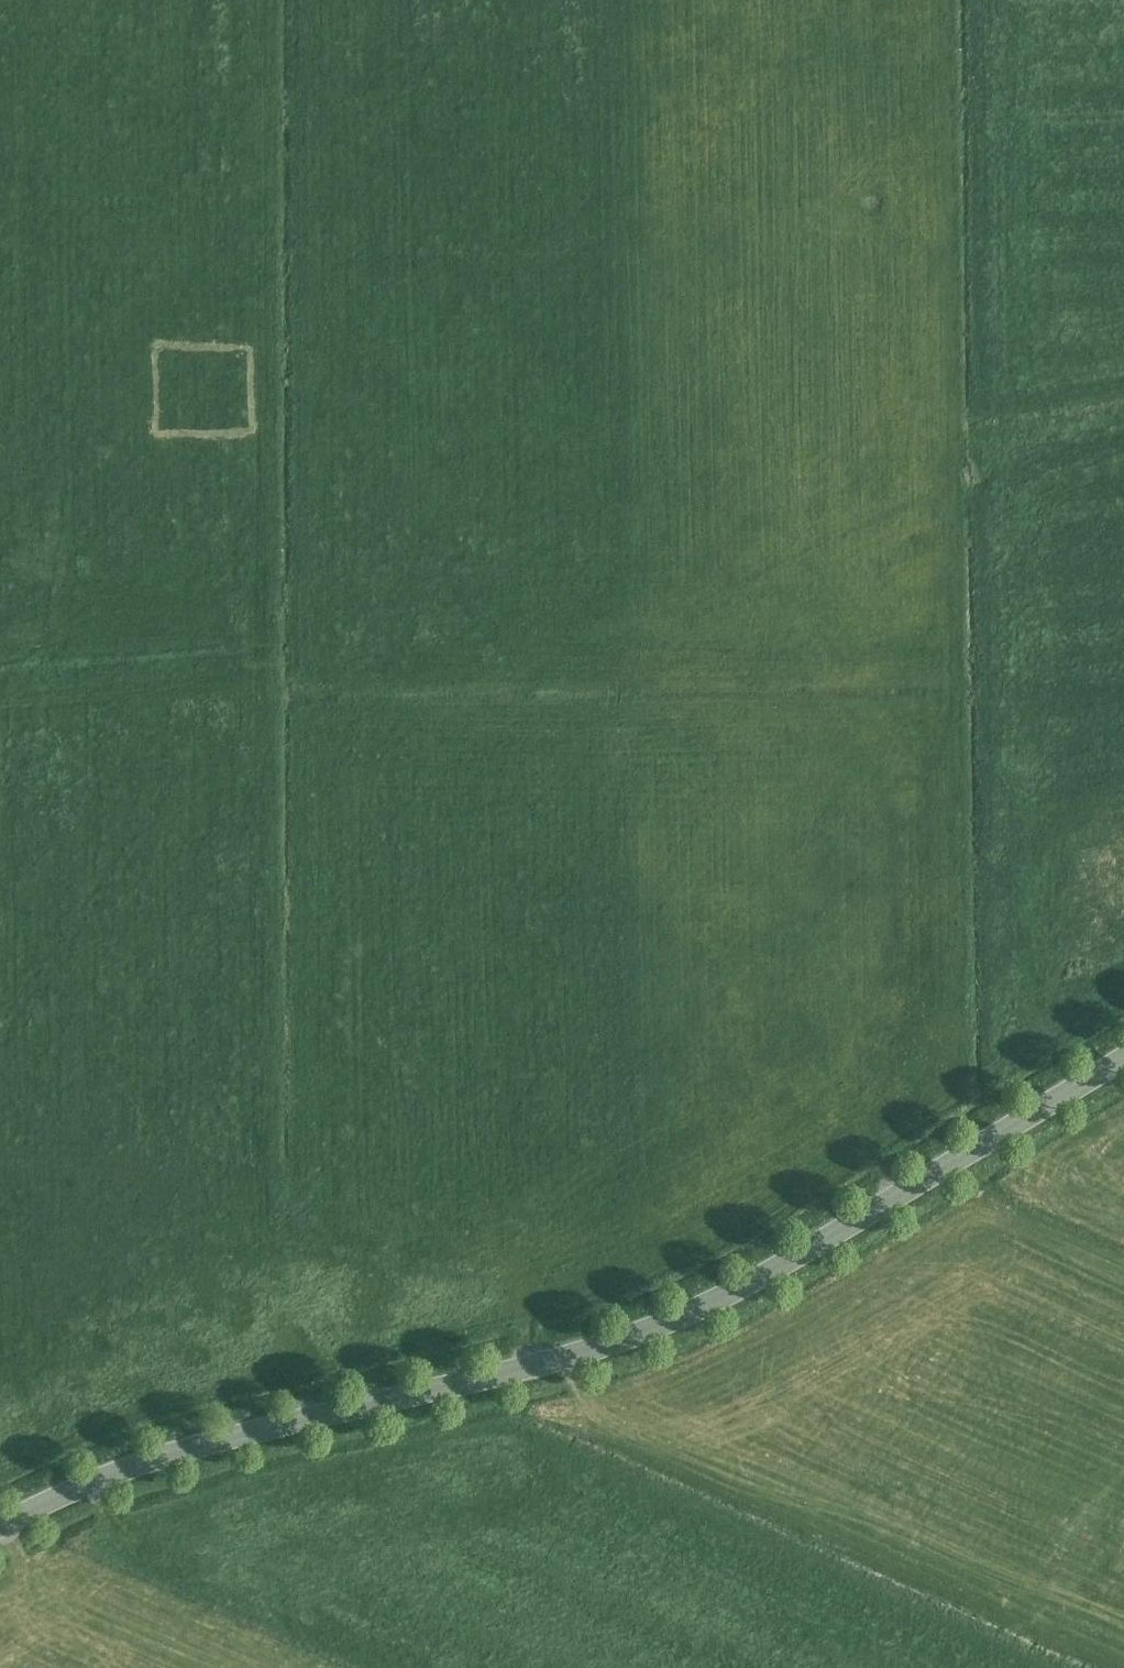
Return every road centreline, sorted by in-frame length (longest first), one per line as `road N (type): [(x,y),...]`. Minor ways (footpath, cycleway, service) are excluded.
road 1 (tertiary): [(1123,1063),(732,1296),(631,1340),(158,1460),(0,1526)]

